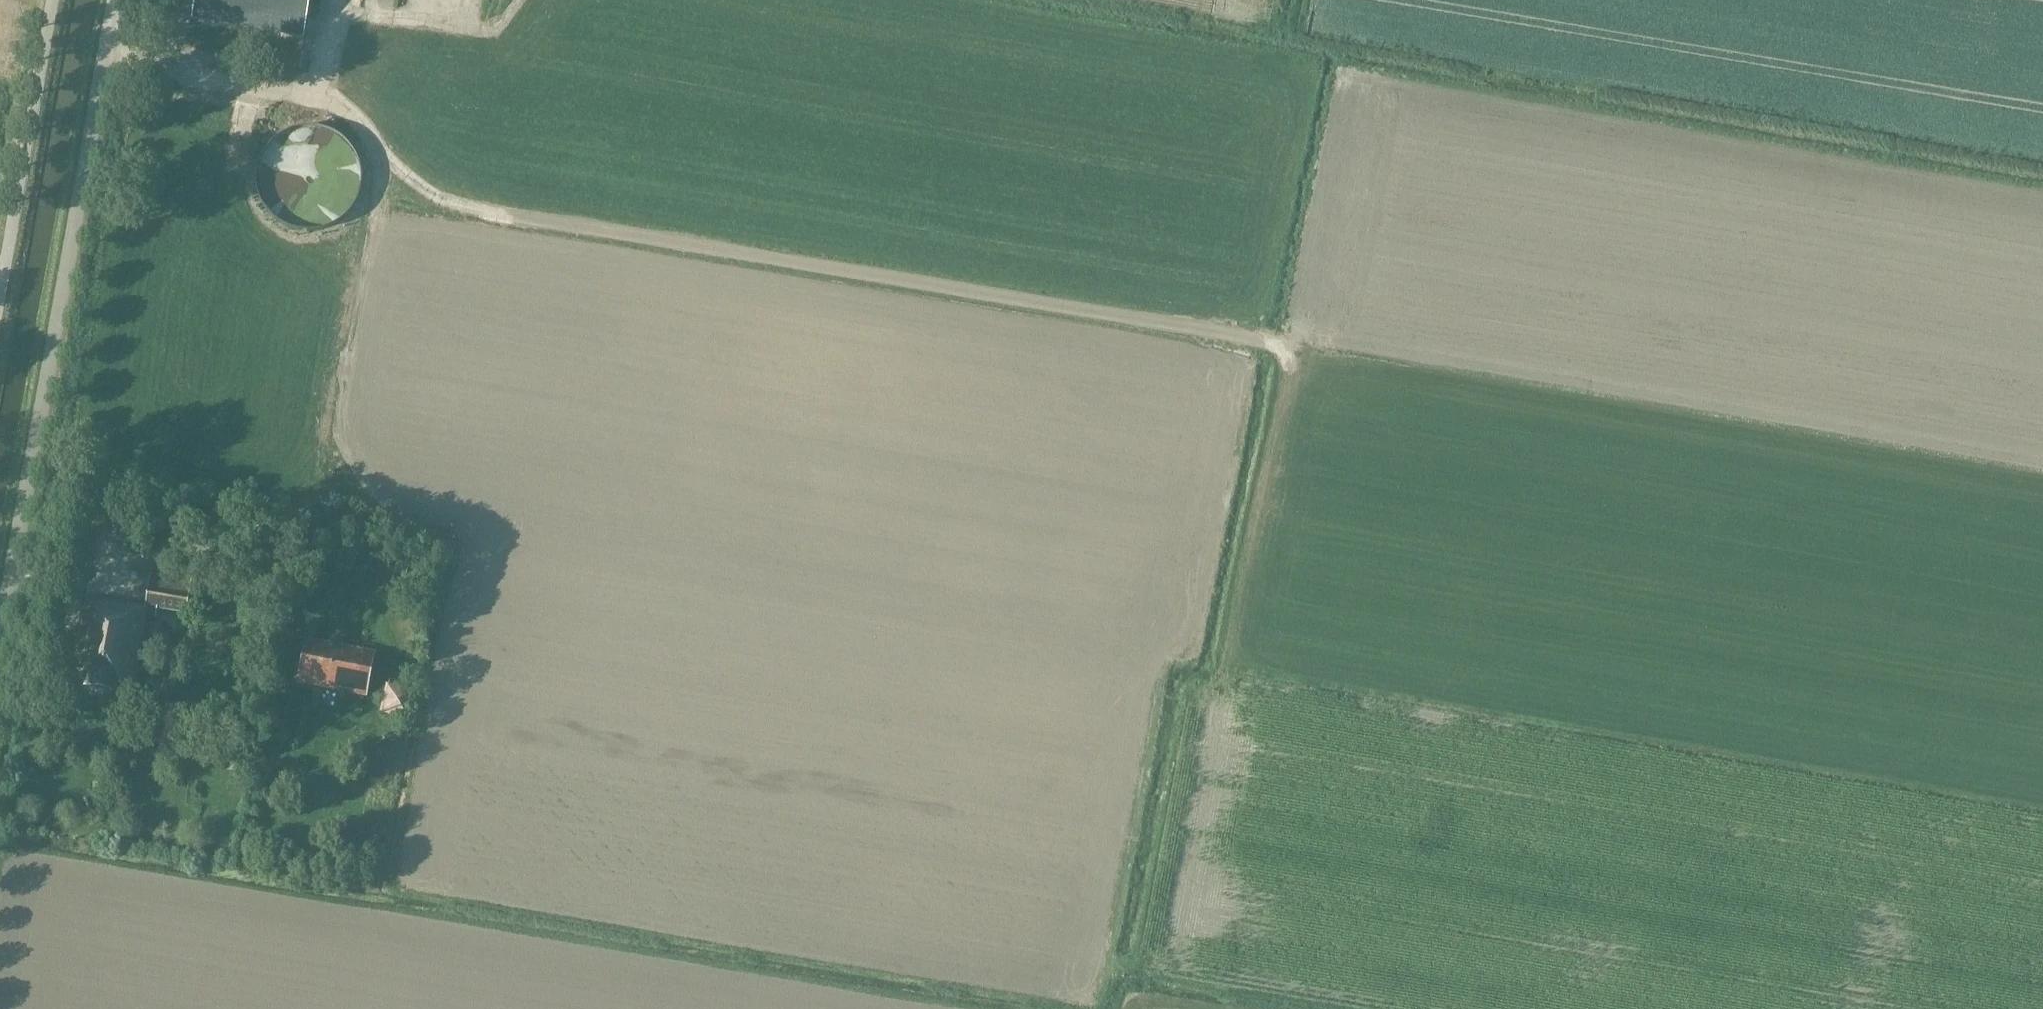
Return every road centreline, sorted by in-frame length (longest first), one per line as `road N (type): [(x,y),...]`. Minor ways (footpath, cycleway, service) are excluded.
road 1 (unclassified): [(0,656),(119,0)]
road 2 (unclassified): [(51,0),(0,284)]

